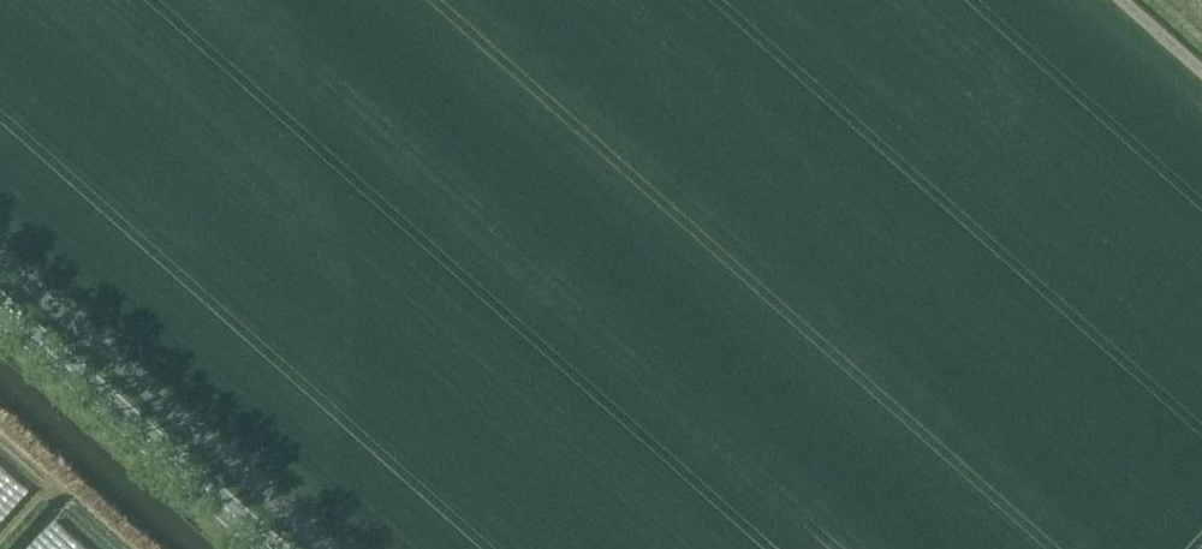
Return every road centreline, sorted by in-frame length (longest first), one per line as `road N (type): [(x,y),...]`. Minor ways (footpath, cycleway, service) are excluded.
road 1 (secondary): [(271,548),(0,310)]

